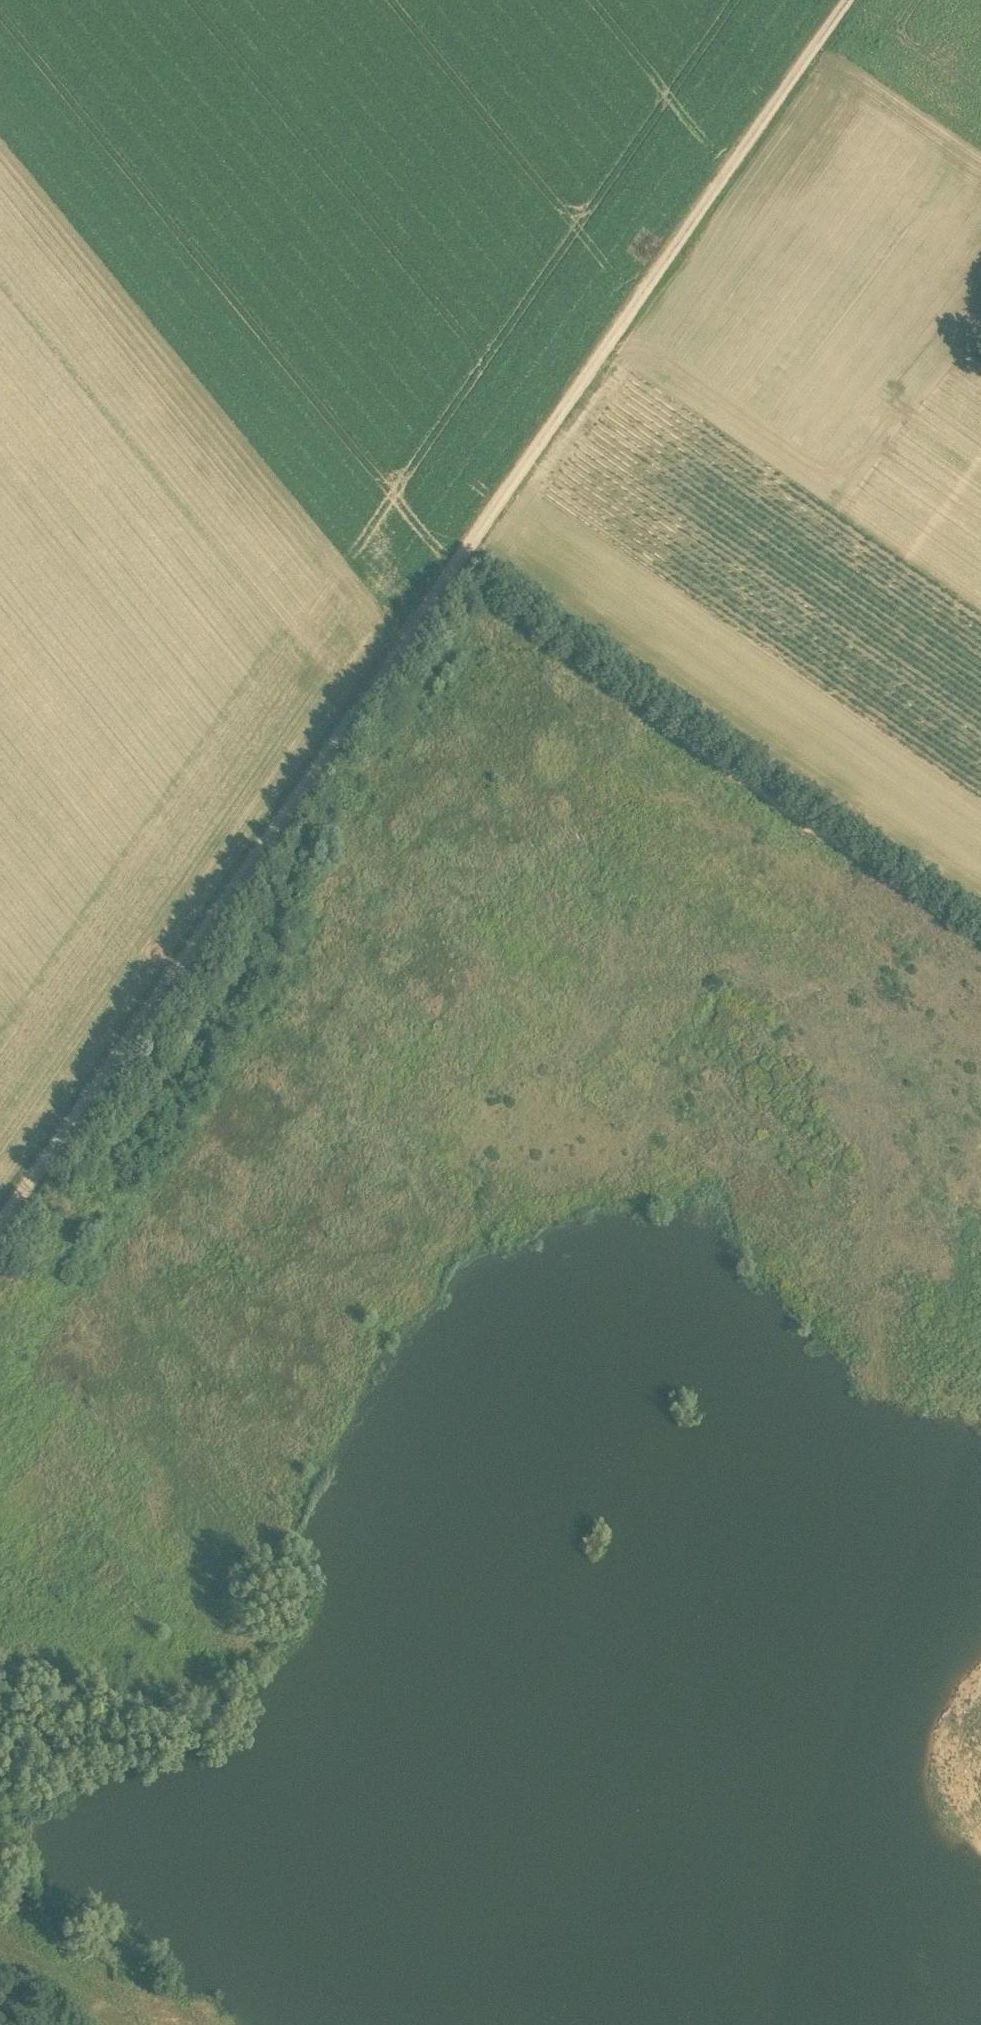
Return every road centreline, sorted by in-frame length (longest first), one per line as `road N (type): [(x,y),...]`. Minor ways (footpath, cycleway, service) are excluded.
road 1 (track): [(0,1206),(838,0)]

